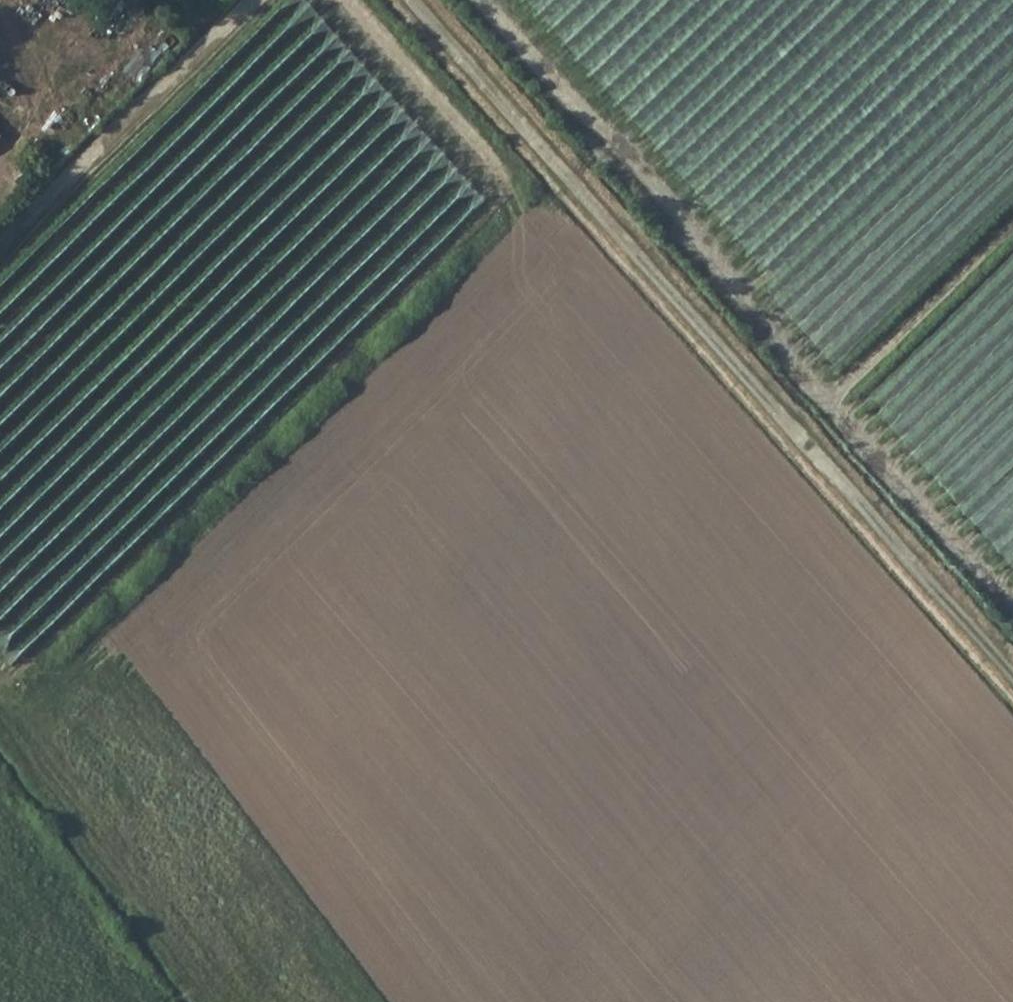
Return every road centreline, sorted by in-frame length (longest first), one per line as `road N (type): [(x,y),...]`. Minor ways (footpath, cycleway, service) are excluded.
road 1 (track): [(411,0),(1012,676)]
road 2 (track): [(1012,220),(828,399),(475,0)]

